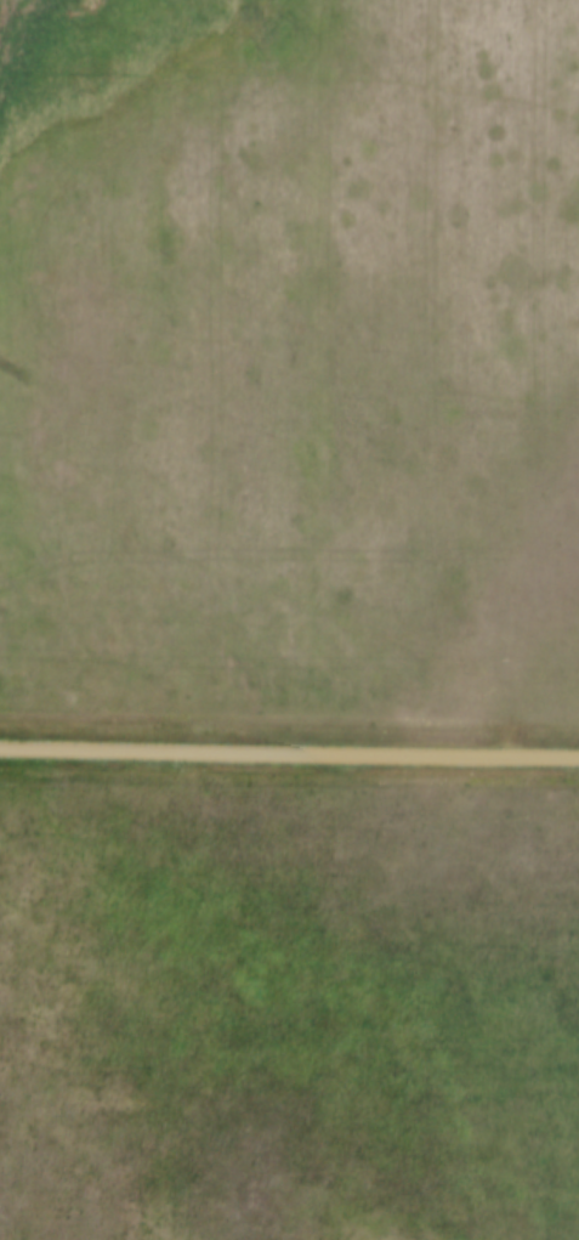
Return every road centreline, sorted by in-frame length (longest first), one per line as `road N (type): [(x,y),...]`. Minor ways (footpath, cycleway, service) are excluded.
road 1 (residential): [(0,751),(578,759)]

